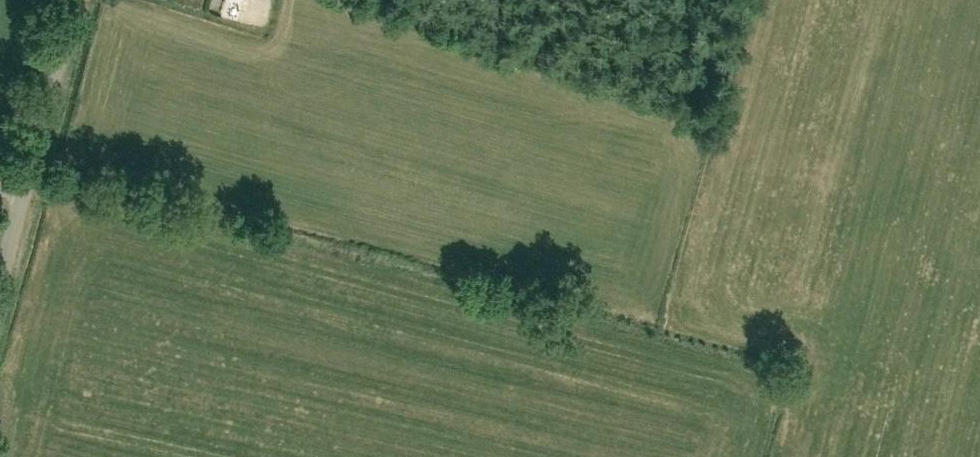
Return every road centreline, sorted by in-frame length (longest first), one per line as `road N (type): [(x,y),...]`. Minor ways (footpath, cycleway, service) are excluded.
road 1 (unclassified): [(0,279),(75,0)]

